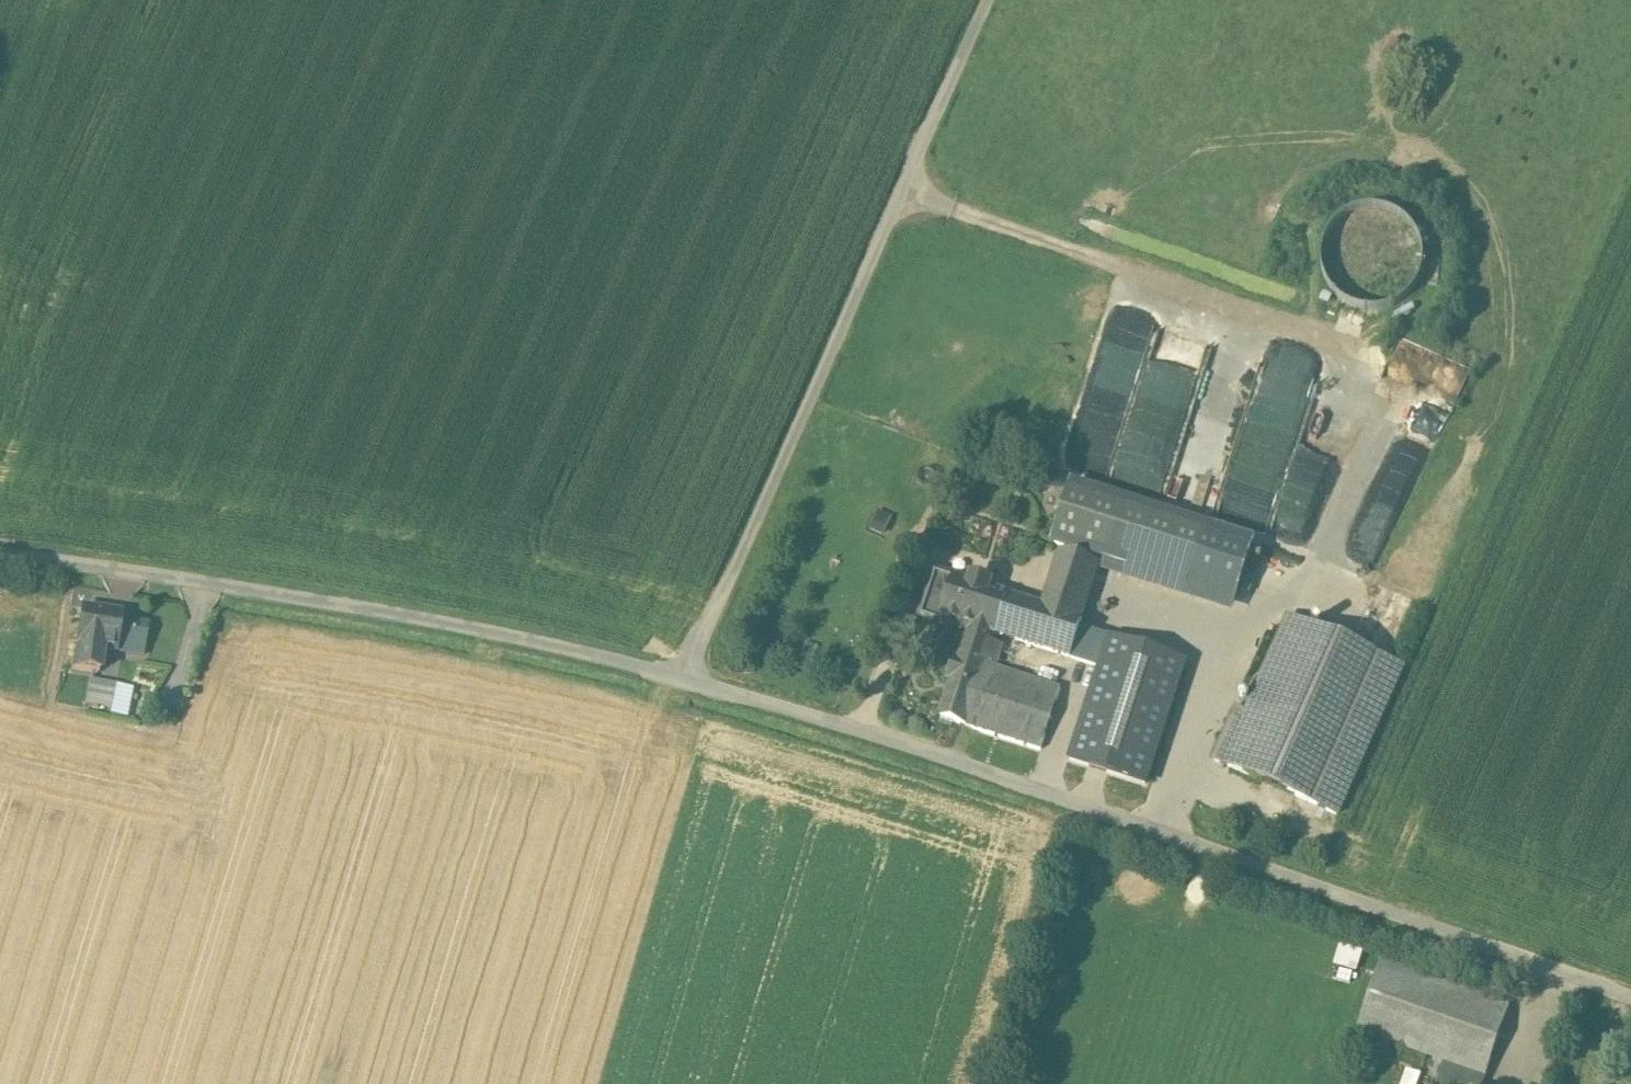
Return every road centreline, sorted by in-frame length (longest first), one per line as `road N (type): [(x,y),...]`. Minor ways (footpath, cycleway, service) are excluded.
road 1 (residential): [(690,675),(1053,789),(1630,993)]
road 2 (residential): [(992,0),(690,675)]
road 3 (residential): [(0,548),(503,630),(690,675)]

